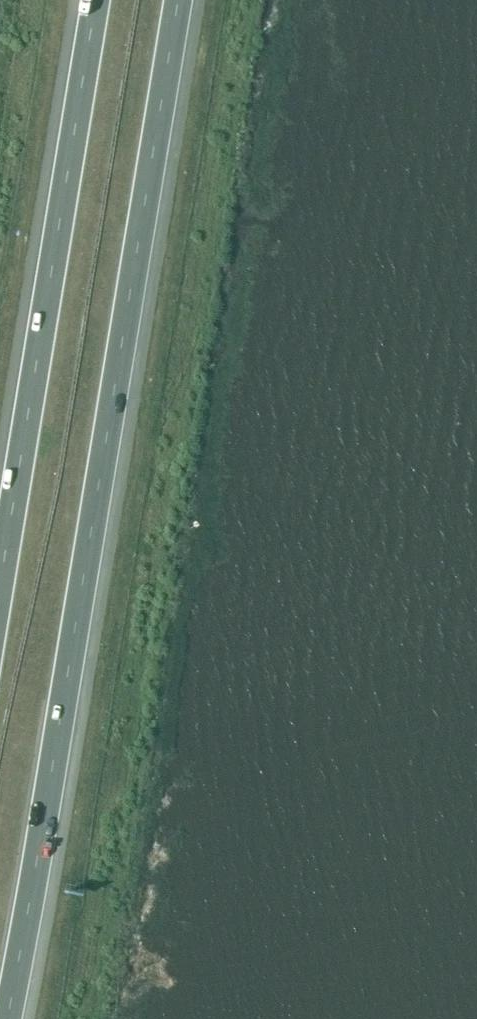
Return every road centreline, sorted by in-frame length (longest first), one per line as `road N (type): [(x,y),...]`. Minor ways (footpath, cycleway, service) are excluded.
road 1 (motorway): [(7,1018),(204,0)]
road 2 (motorway): [(98,0),(0,572)]

